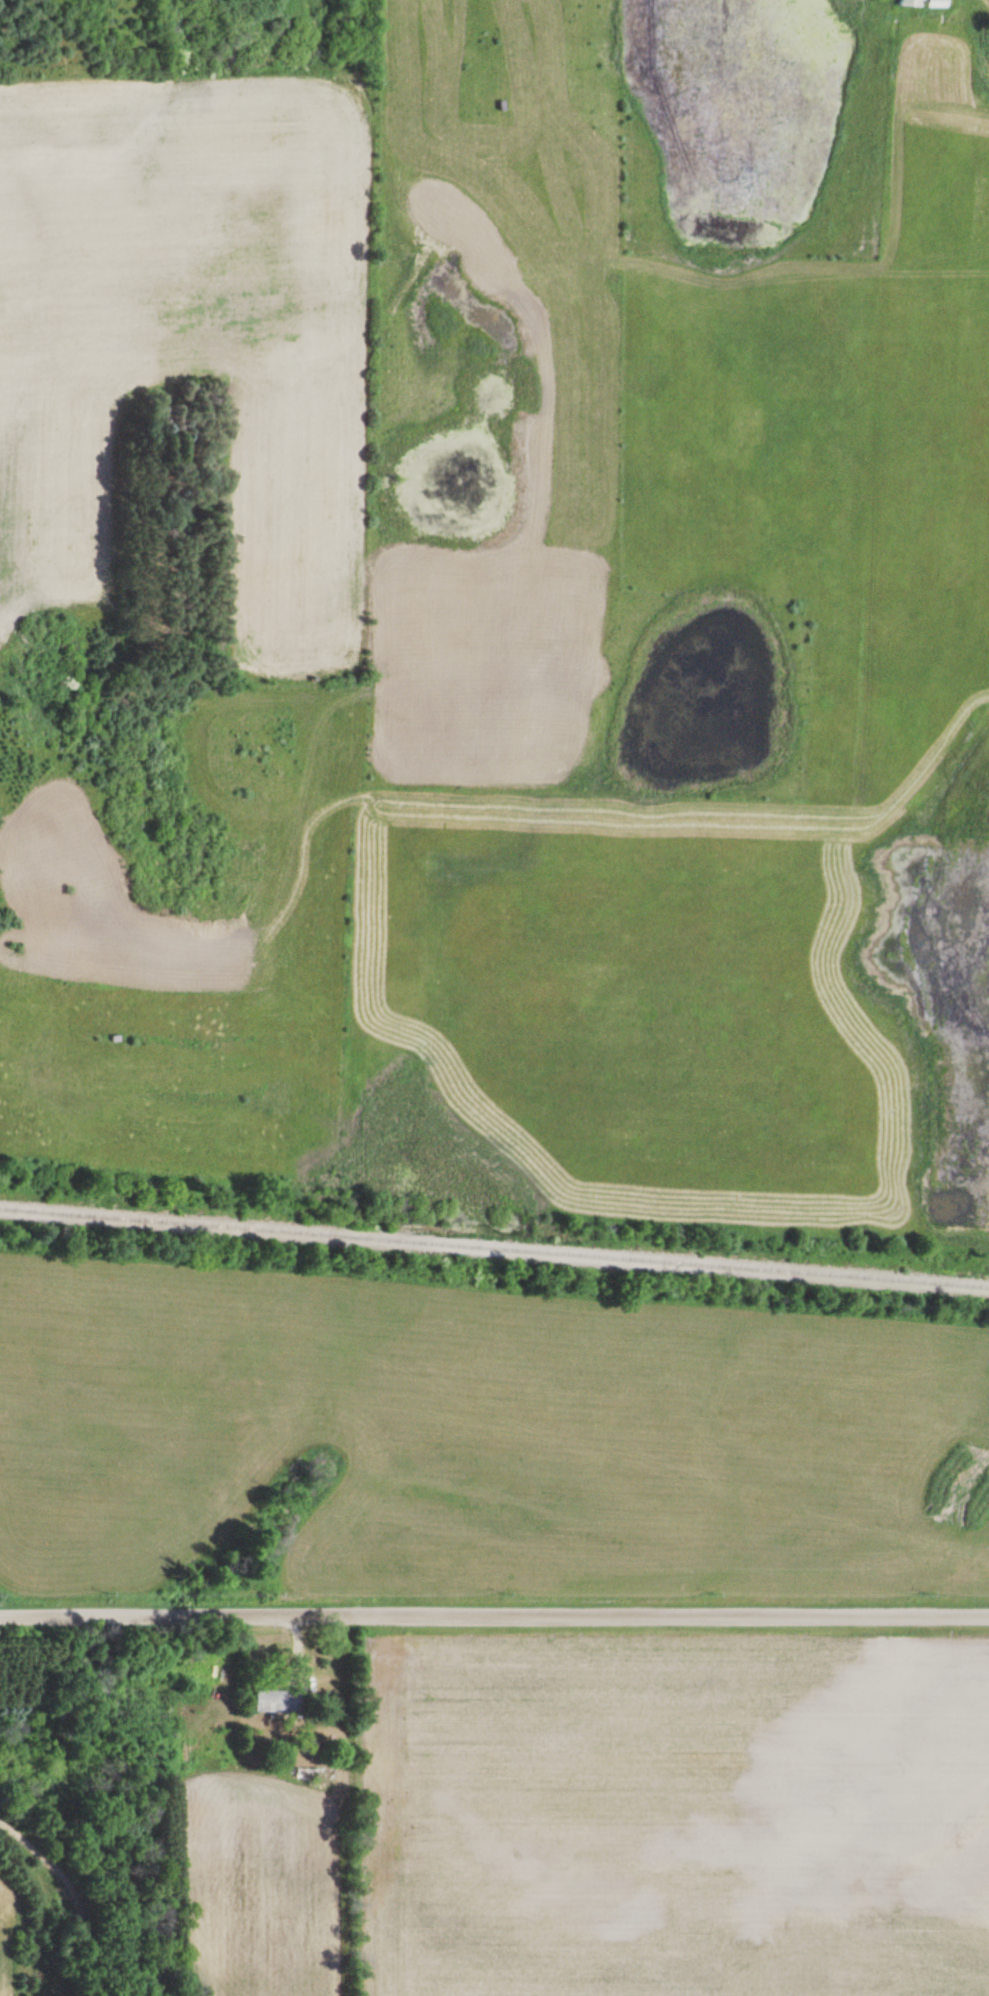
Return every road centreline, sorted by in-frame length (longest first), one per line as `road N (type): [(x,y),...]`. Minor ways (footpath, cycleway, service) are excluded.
road 1 (residential): [(0,1612),(988,1610)]

